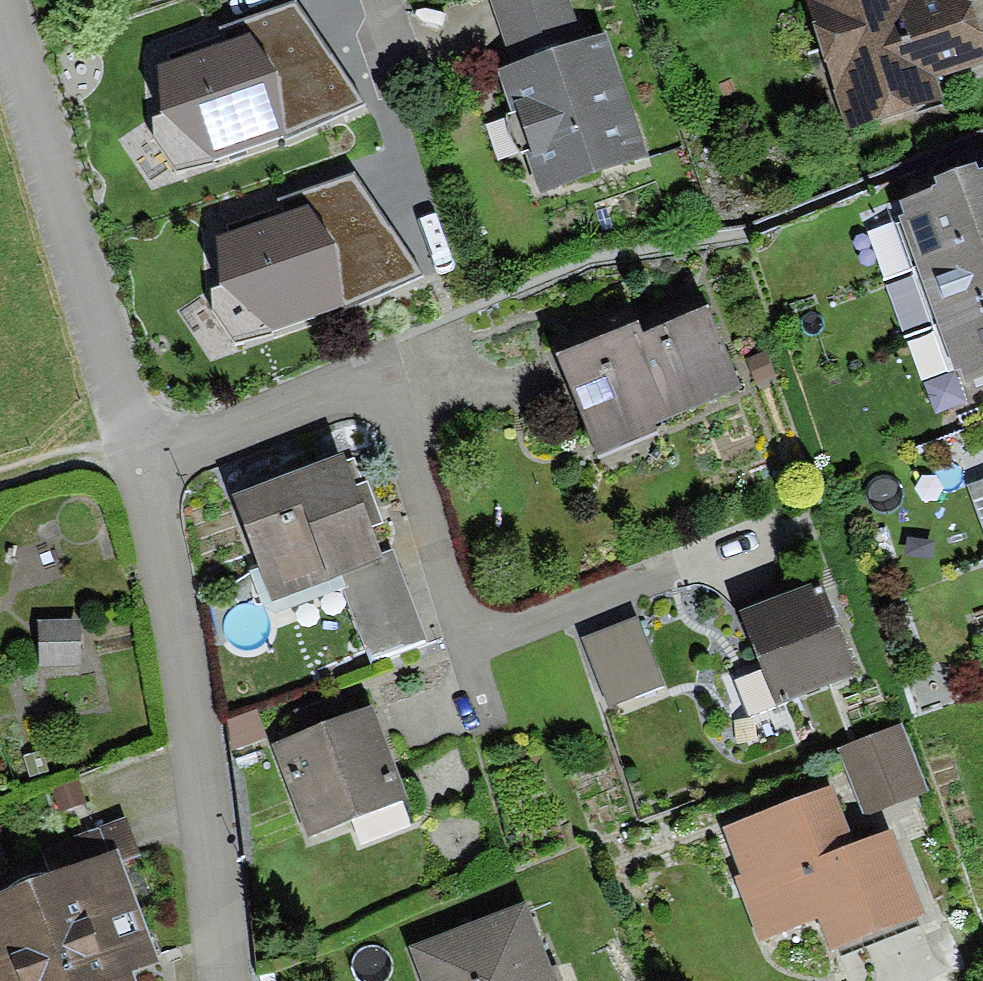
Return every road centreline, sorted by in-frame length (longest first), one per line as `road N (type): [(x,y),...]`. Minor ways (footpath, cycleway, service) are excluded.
road 1 (residential): [(221,980),(203,808),(136,458)]
road 2 (residential): [(136,458),(343,381),(386,395),(465,642)]
road 3 (residential): [(136,458),(0,1)]
road 4 (residential): [(465,642),(772,532)]

